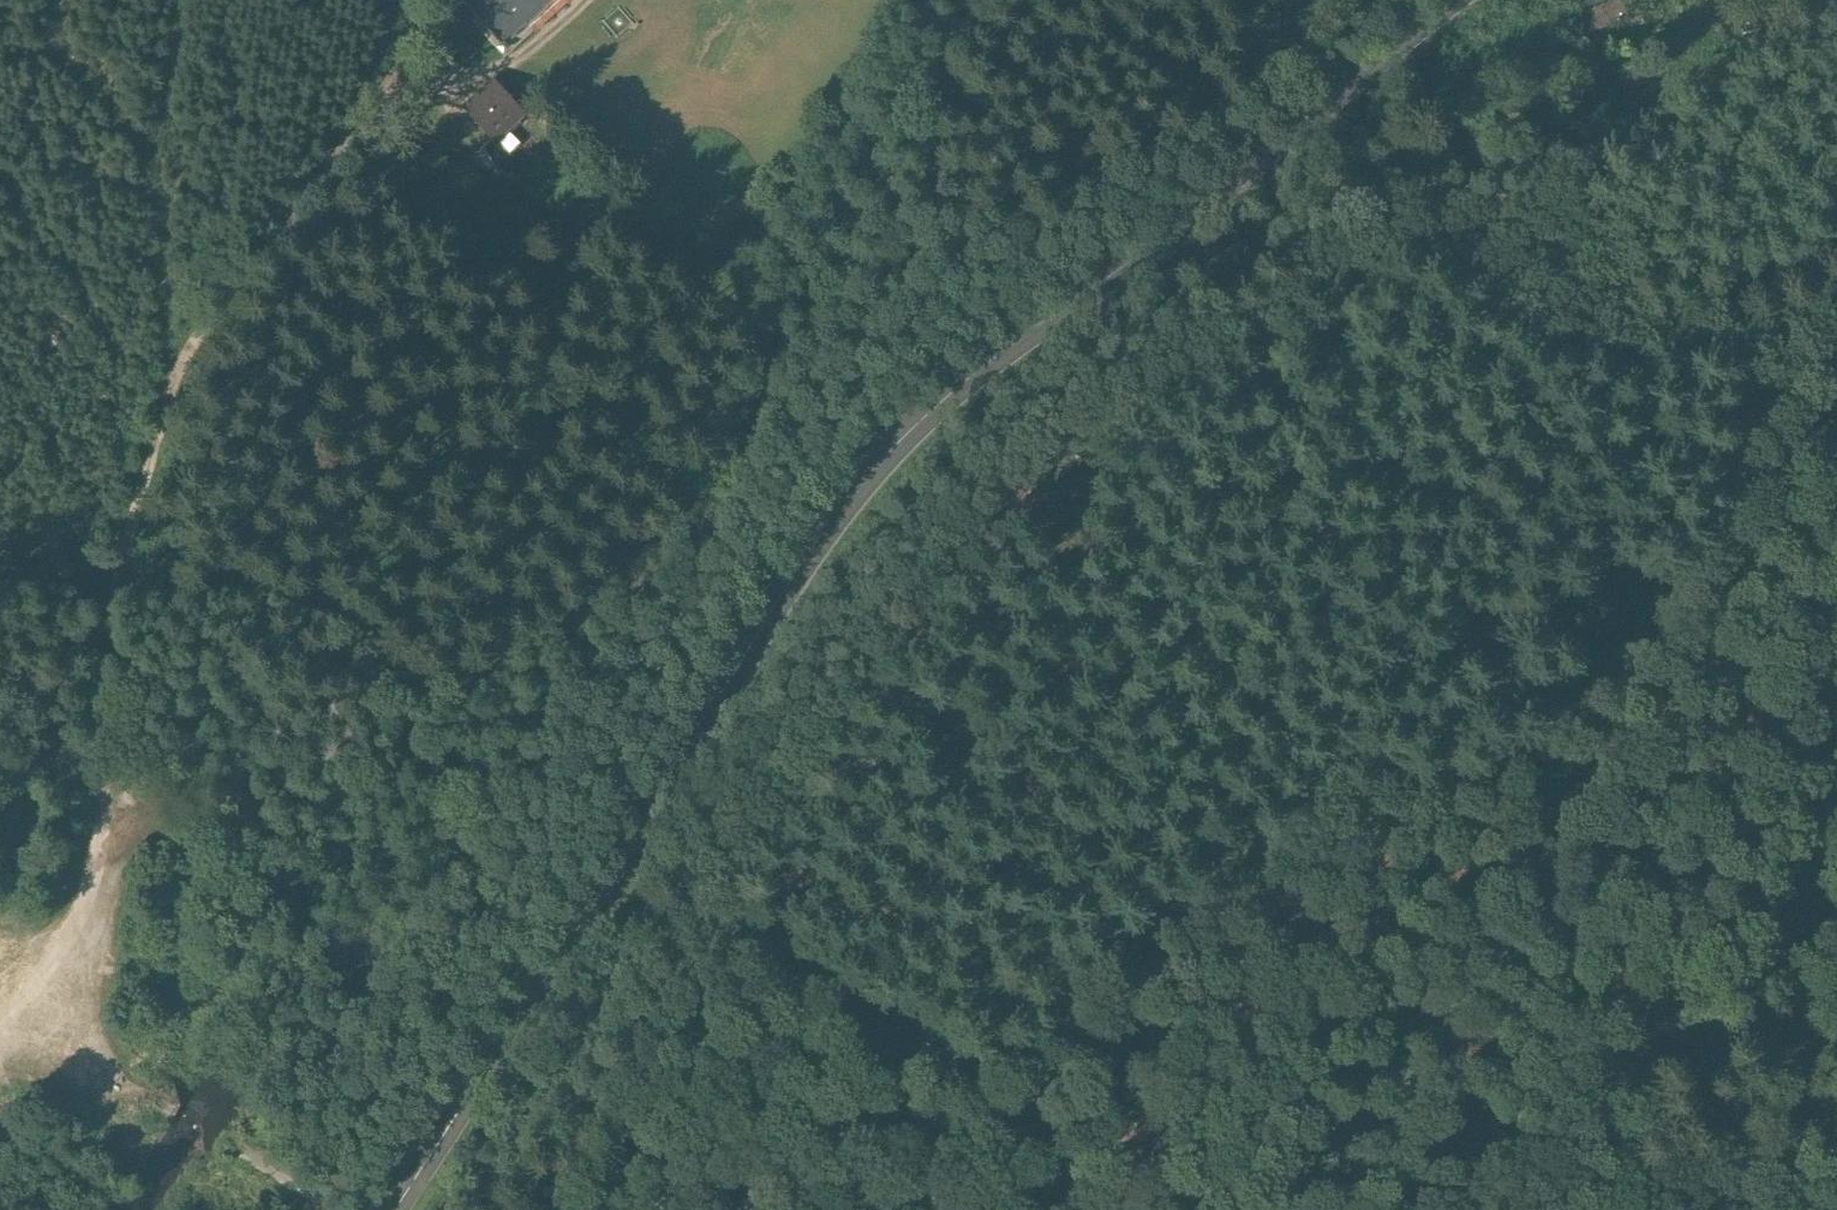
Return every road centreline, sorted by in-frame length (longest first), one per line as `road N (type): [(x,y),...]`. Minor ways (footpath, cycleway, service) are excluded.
road 1 (track): [(408,0),(383,91),(179,364),(134,503),(104,661),(107,823),(59,959),(0,998)]
road 2 (track): [(1815,1209),(1565,967)]
road 3 (track): [(383,91),(444,85),(505,64),(584,0)]
road 4 (track): [(114,603),(0,669)]

